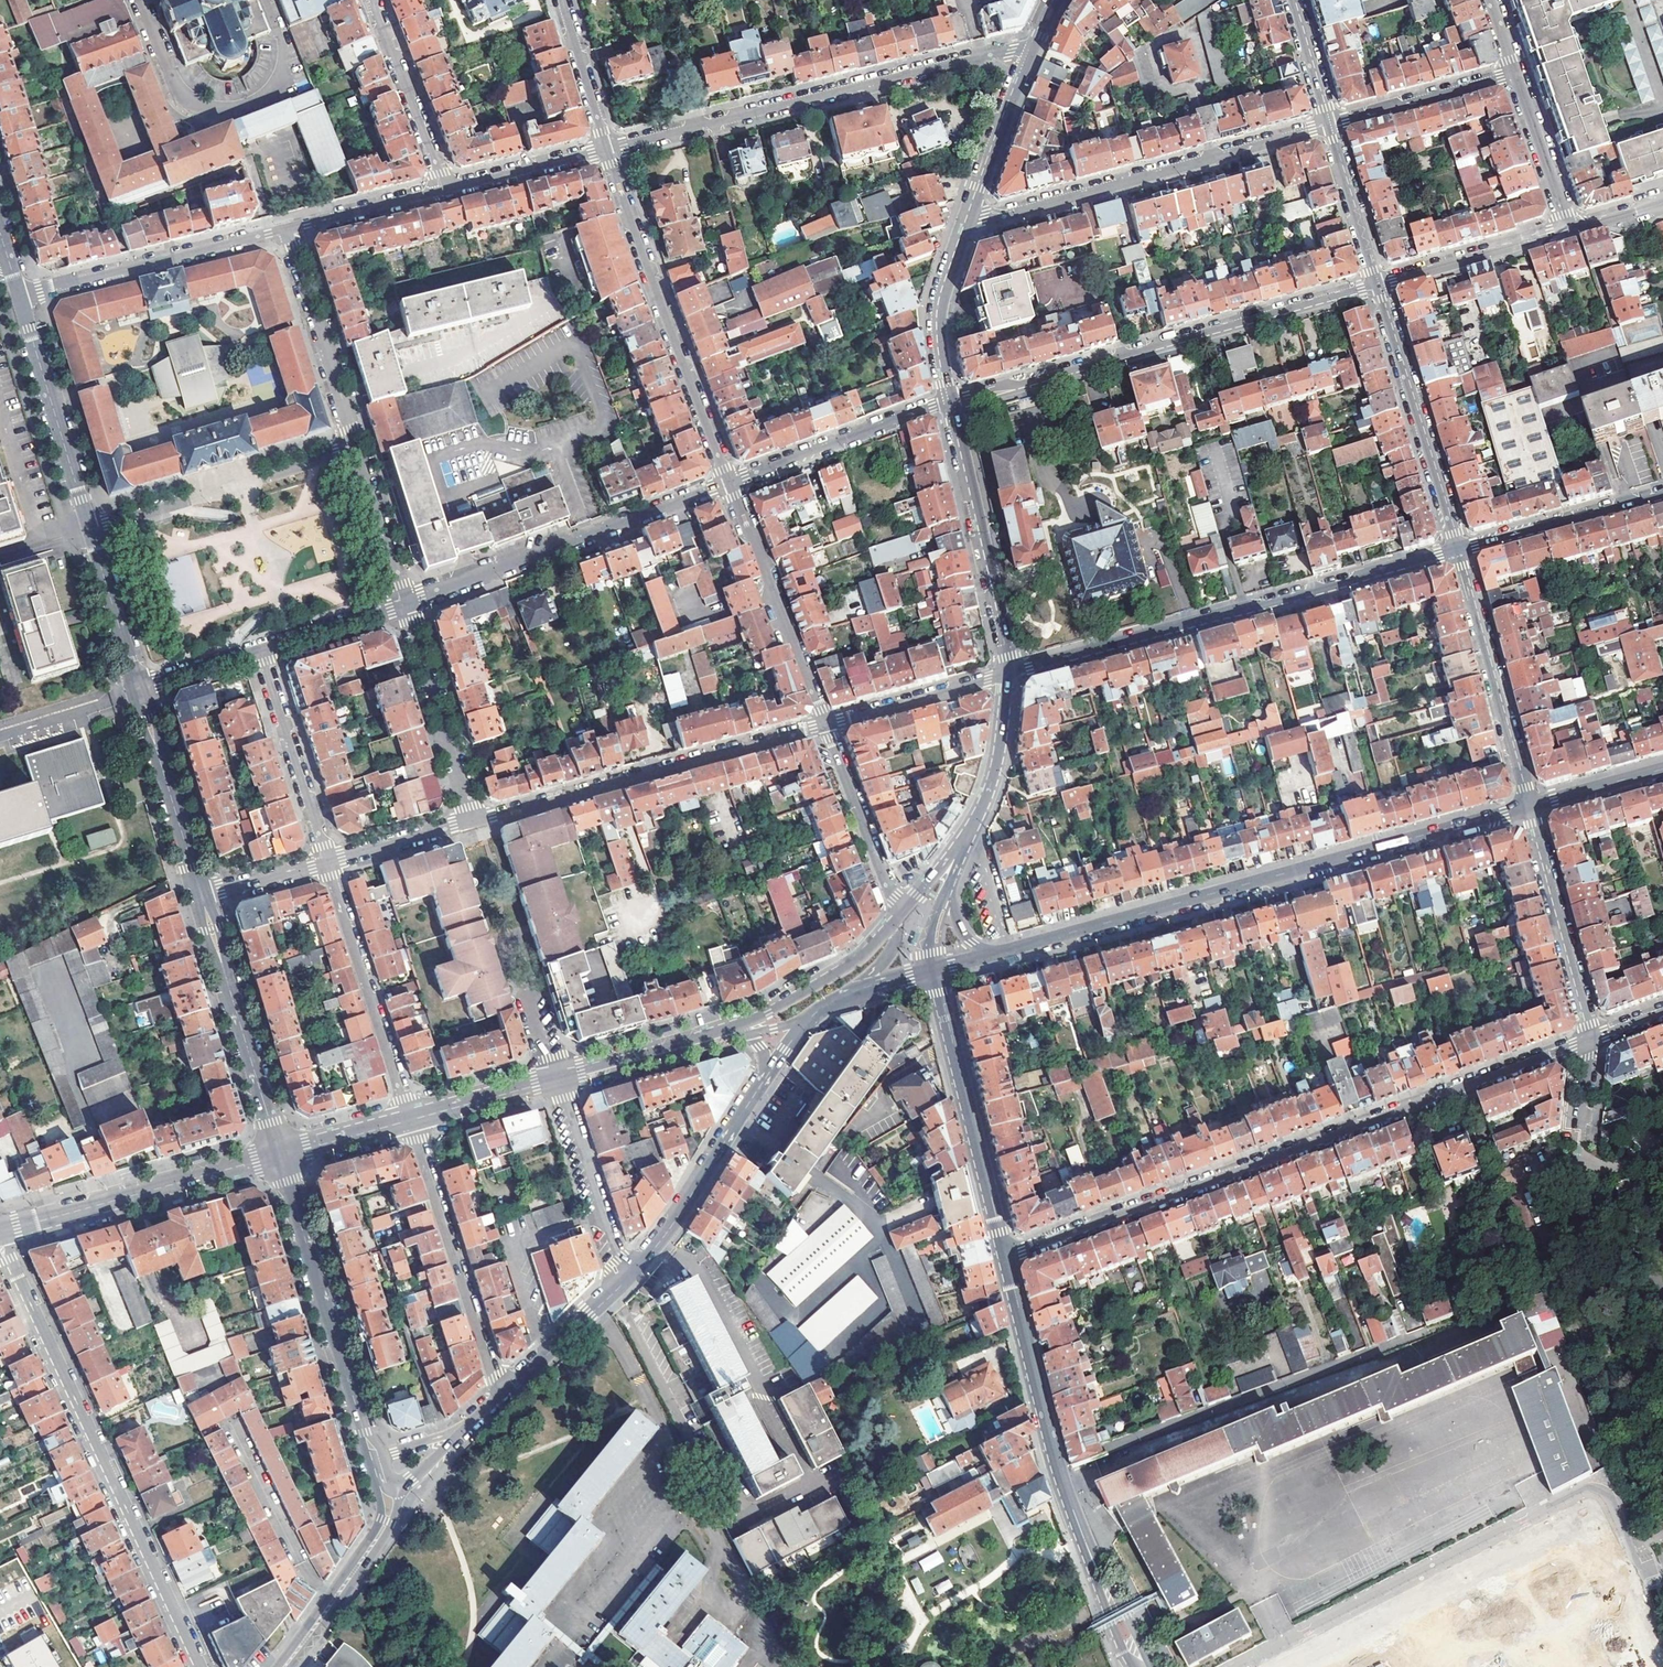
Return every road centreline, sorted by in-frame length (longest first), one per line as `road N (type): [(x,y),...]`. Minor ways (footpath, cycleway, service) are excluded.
road 1 (residential): [(1005,1256),(1589,1039)]
road 2 (secondary): [(986,955),(1529,805)]
road 3 (residential): [(200,1666),(0,1243)]
road 4 (tertiary): [(1459,549),(1008,673)]
road 5 (residential): [(1033,47),(604,149)]
road 6 (residential): [(1375,283),(953,400)]
road 7 (tertiary): [(1005,1256),(1062,1479),(1140,1666)]
road 8 (residential): [(969,223),(1329,126)]
road 9 (residential): [(826,724),(471,821)]
road 10 (residential): [(729,482),(604,149)]
road 11 (residential): [(404,604),(729,482)]
road 12 (secondary): [(375,1459),(279,1153)]
road 13 (tertiary): [(934,968),(1005,1256)]
road 14 (residential): [(499,1398),(409,1121)]
road 15 (residential): [(0,1231),(279,1153)]
road 16 (residential): [(1459,549),(1375,283)]
road 17 (secondary): [(953,400),(1008,673)]
road 18 (residential): [(288,228),(19,296)]
road 19 (residential): [(409,1121),(327,860)]
road 20 (residential): [(279,1153),(200,895)]
road 21 (residential): [(1529,805),(1459,549)]
road 22 (residential): [(826,724),(729,482)]
road 23 (residential): [(89,528),(19,296)]
road 24 (residential): [(1589,1039),(1529,805)]
road 25 (secondary): [(634,1272),(768,1074)]
road 26 (residential): [(729,482),(953,400)]
road 27 (residential): [(357,448),(288,228)]
road 28 (residential): [(471,821),(404,604)]
road 29 (residential): [(327,860),(260,650)]
road 30 (residential): [(200,895),(137,686)]
road 31 (tertiary): [(1662,493),(1459,549)]
road 32 (secondary): [(282,1666),(376,1537),(389,1507),(385,1490)]
road 33 (residential): [(556,1081),(611,1238),(634,1272)]
road 34 (residential): [(896,916),(826,724)]
road 35 (residential): [(442,189),(373,0)]
road 36 (residential): [(1375,283),(1569,230)]
road 37 (secondary): [(1008,673),(989,790),(954,859)]
road 38 (residential): [(1517,73),(1329,126)]
road 39 (secondary): [(744,1032),(556,1081)]
road 40 (secondary): [(896,916),(852,962),(744,1032)]
road 41 (residential): [(1008,673),(826,724)]
road 42 (secondary): [(1033,47),(969,223)]
road 43 (secondary): [(499,1398),(634,1272)]
road 44 (secondary): [(969,223),(942,316),(953,400)]
road 45 (residential): [(604,149),(442,189)]
road 46 (residential): [(1517,73),(1569,230)]
road 47 (residential): [(137,686),(89,528)]
road 48 (residential): [(1375,283),(1329,126)]
road 49 (residential): [(404,604),(357,448)]
road 50 (residential): [(442,189),(288,228)]
road 51 (residential): [(604,149),(561,0)]
road 52 (secondary): [(556,1081),(409,1121)]
road 53 (residential): [(260,650),(404,604)]
road 54 (residential): [(471,821),(327,860)]
road 55 (secondary): [(1529,805),(1662,768)]
road 56 (secondary): [(409,1121),(279,1153)]
road 57 (residential): [(327,860),(200,895)]
road 58 (residential): [(1329,126),(1291,0)]
road 59 (residential): [(137,686),(260,650)]
road 60 (secondary): [(768,1074),(809,1017),(856,989)]

